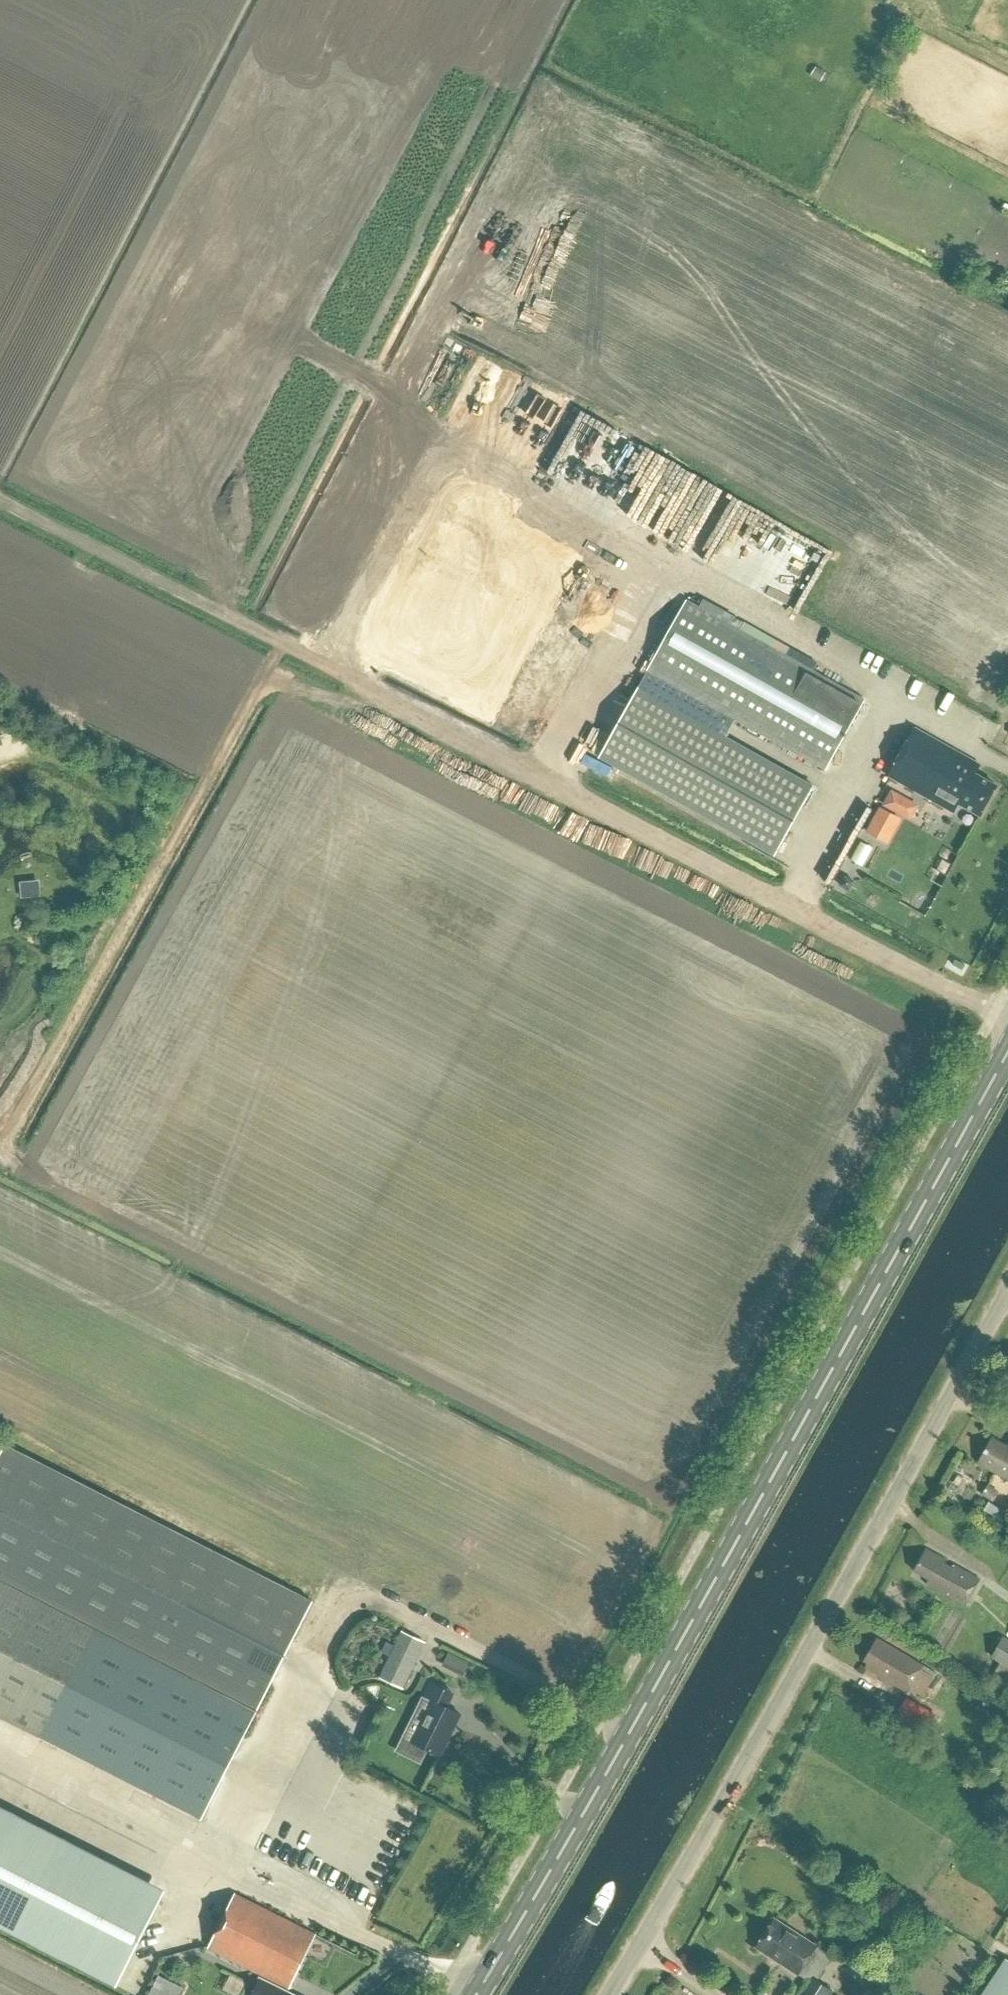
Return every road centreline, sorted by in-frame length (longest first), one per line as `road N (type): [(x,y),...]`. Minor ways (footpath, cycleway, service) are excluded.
road 1 (primary): [(476,1994),(1007,1051)]
road 2 (unclassified): [(608,1994),(1007,1292)]

